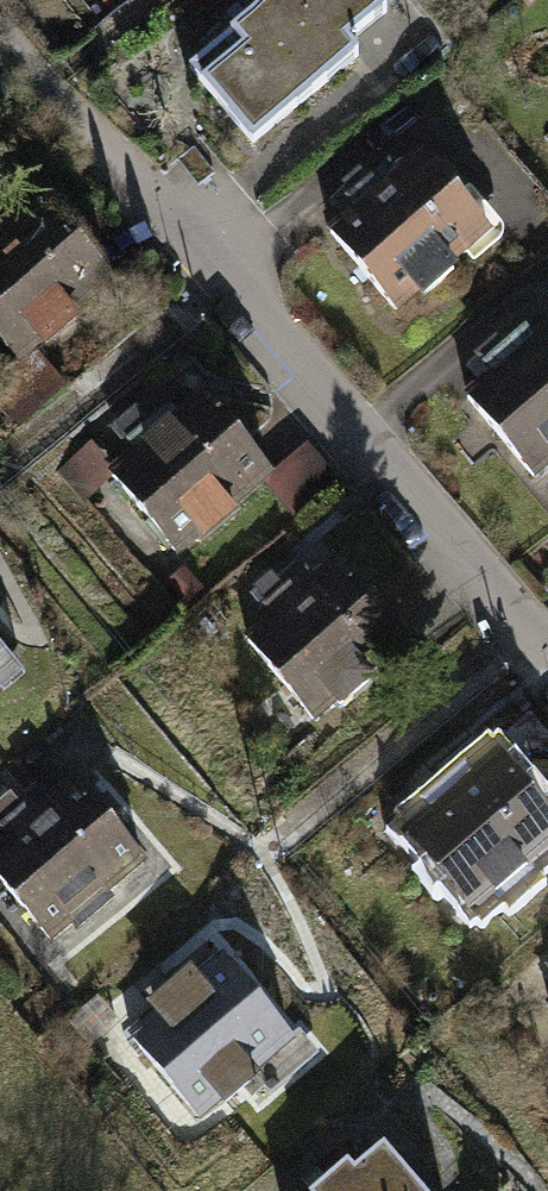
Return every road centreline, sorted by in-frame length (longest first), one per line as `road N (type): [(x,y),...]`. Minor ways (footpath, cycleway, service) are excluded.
road 1 (residential): [(547,670),(363,439),(46,91)]

